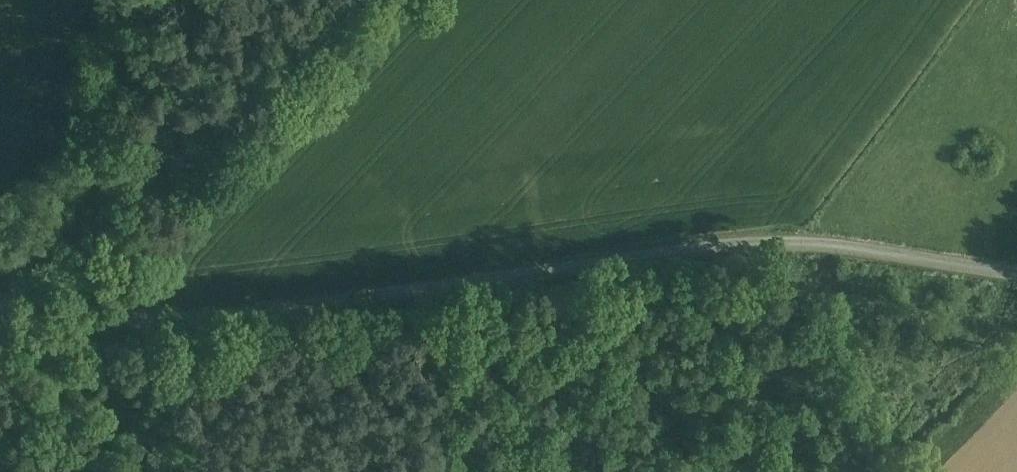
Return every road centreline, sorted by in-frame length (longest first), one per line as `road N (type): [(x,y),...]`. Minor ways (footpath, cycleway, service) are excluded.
road 1 (unclassified): [(1016,275),(799,237),(266,312),(0,315)]

